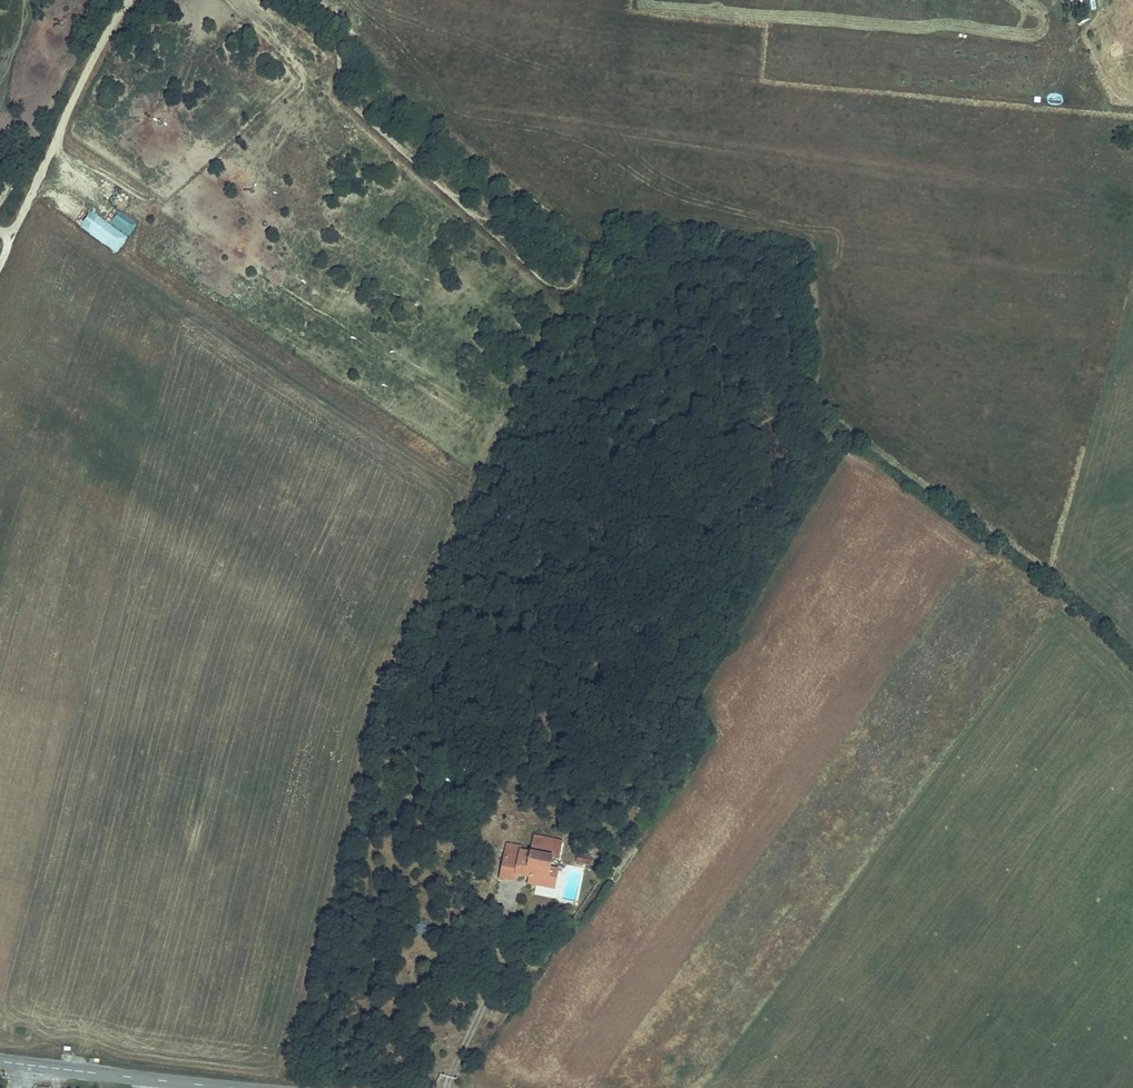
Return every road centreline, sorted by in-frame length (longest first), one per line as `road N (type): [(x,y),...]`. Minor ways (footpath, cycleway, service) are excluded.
road 1 (tertiary): [(0,1062),(256,1087)]

